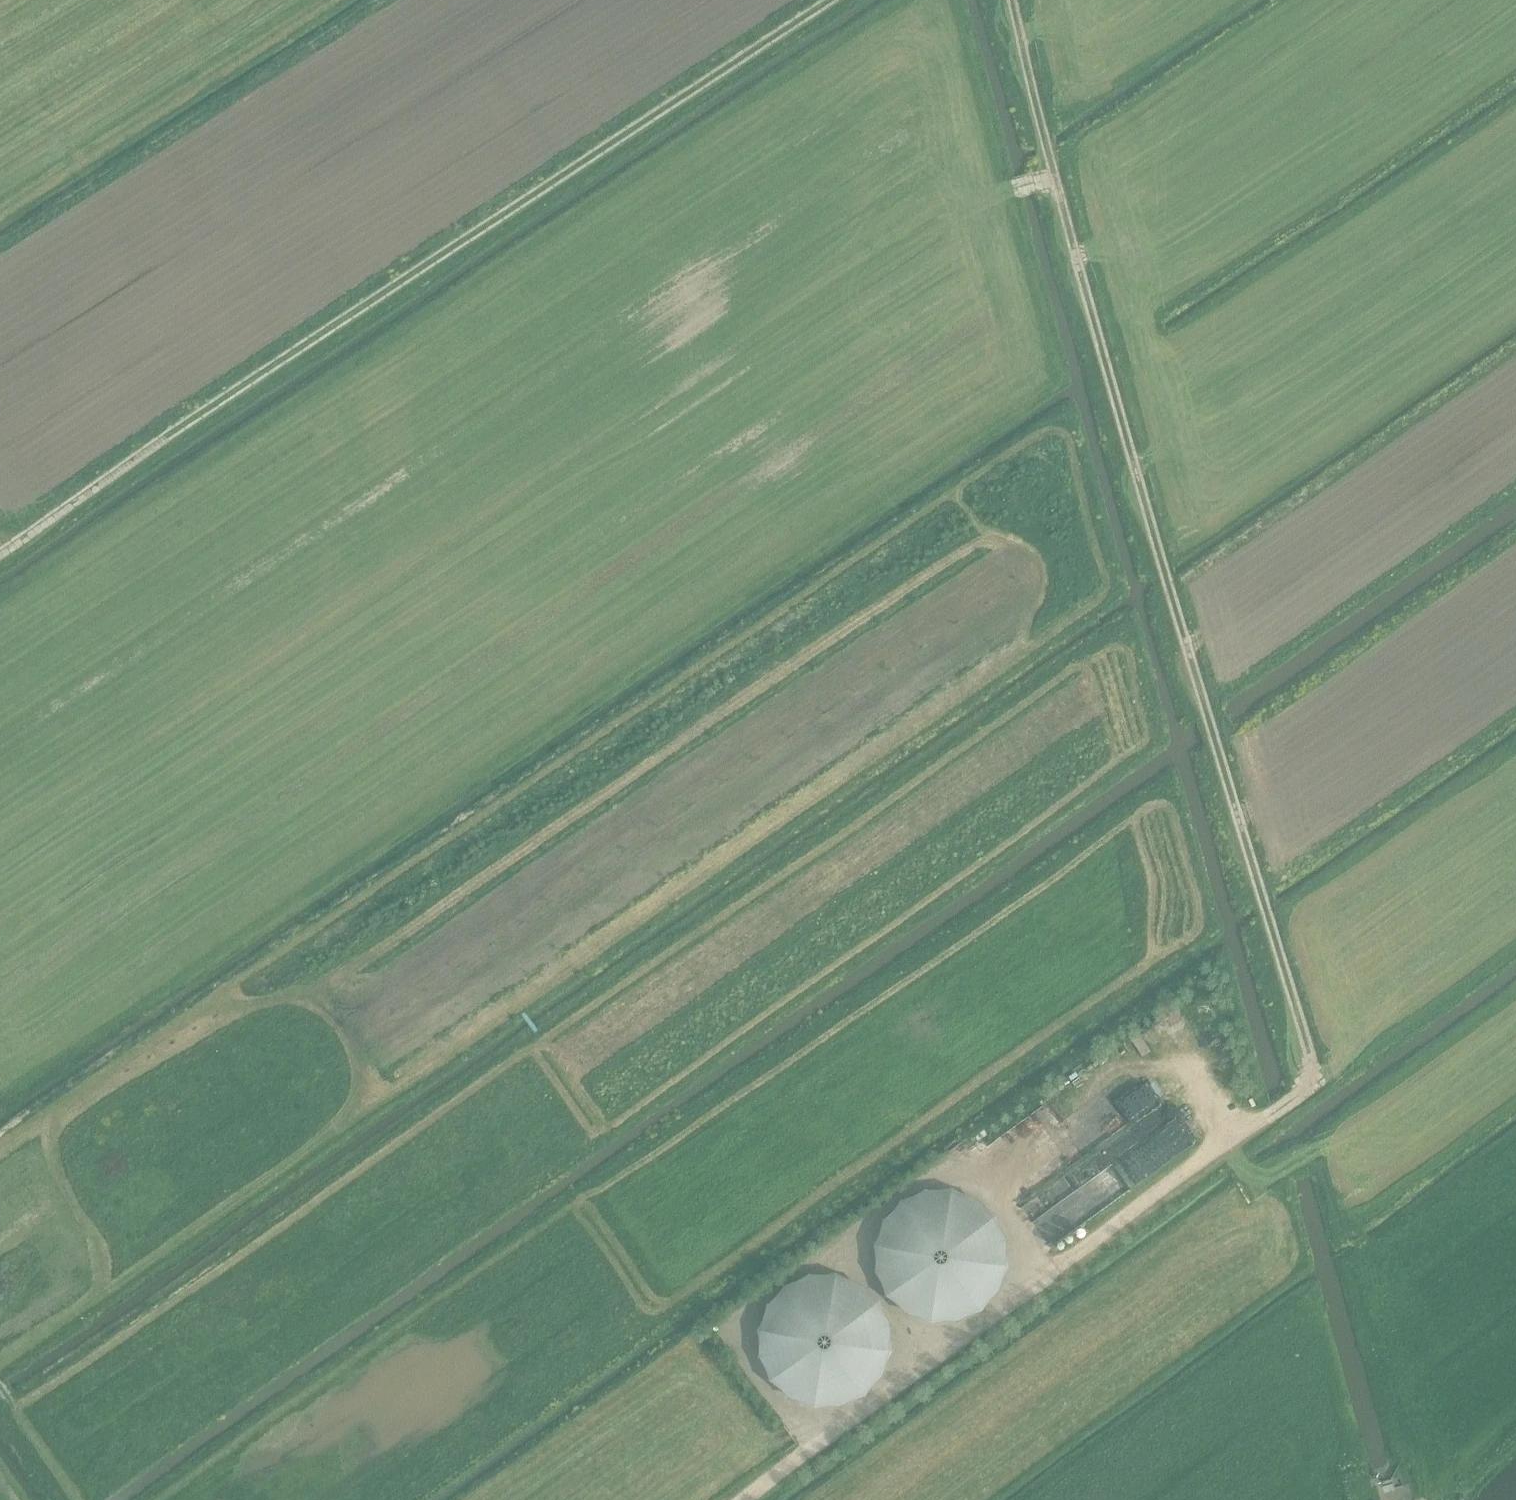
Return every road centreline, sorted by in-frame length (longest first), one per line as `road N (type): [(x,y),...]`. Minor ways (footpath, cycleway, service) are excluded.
road 1 (track): [(1015,0),(1040,130),(1313,1082),(802,1457)]
road 2 (track): [(0,557),(171,434),(827,0)]
road 3 (track): [(0,1375),(210,1229)]

